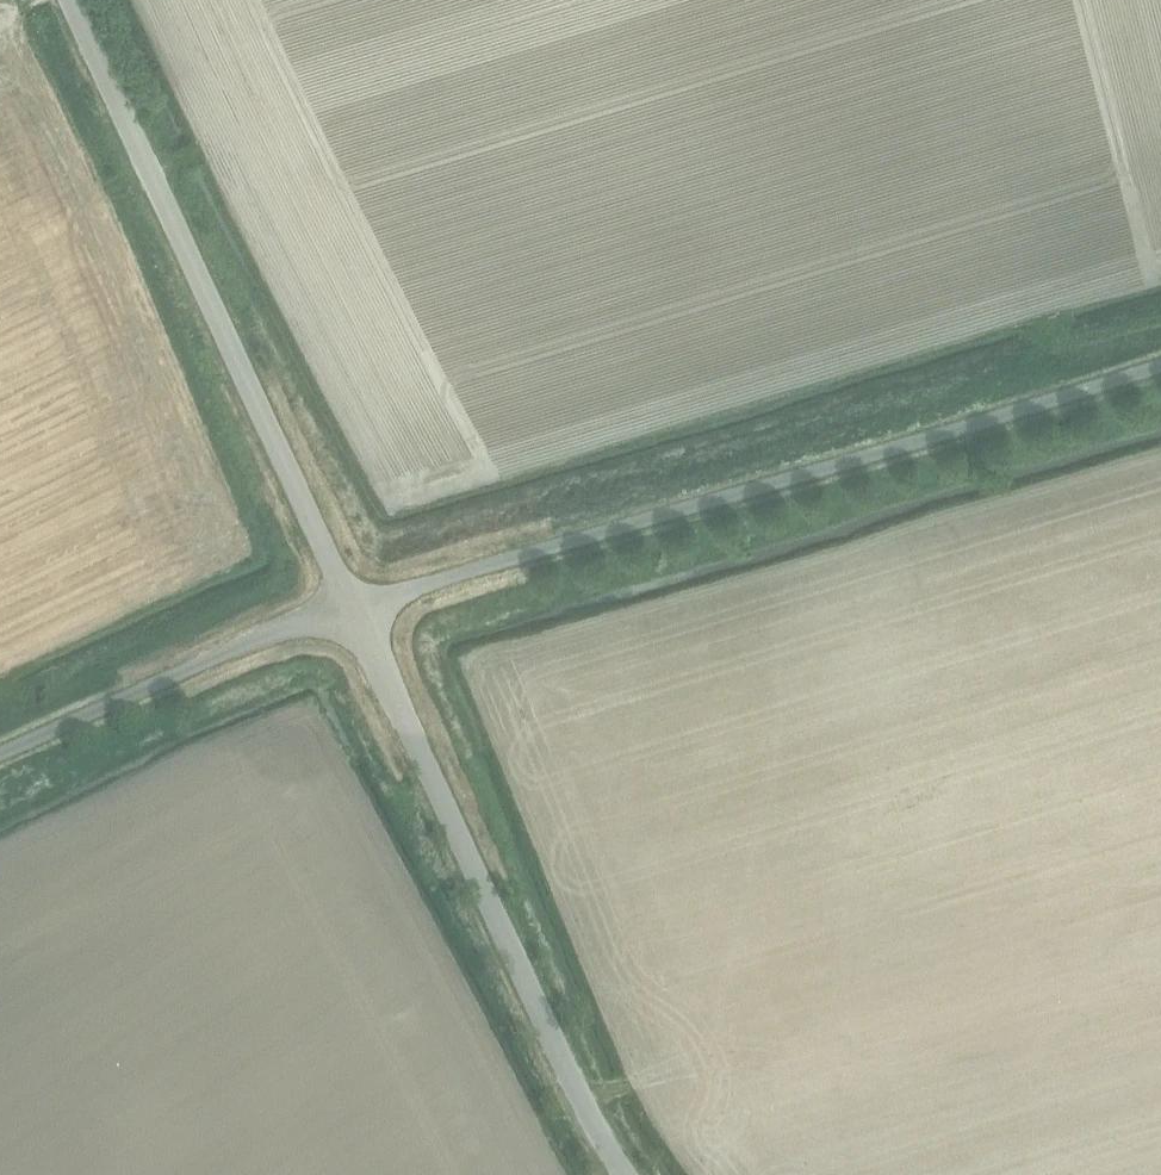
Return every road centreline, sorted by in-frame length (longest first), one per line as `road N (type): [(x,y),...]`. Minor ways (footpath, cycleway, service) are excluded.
road 1 (unclassified): [(338,611),(1160,366)]
road 2 (tertiary): [(338,611),(67,0)]
road 3 (tertiary): [(622,1174),(589,1130),(338,611)]
road 4 (unclassified): [(0,760),(338,611)]

